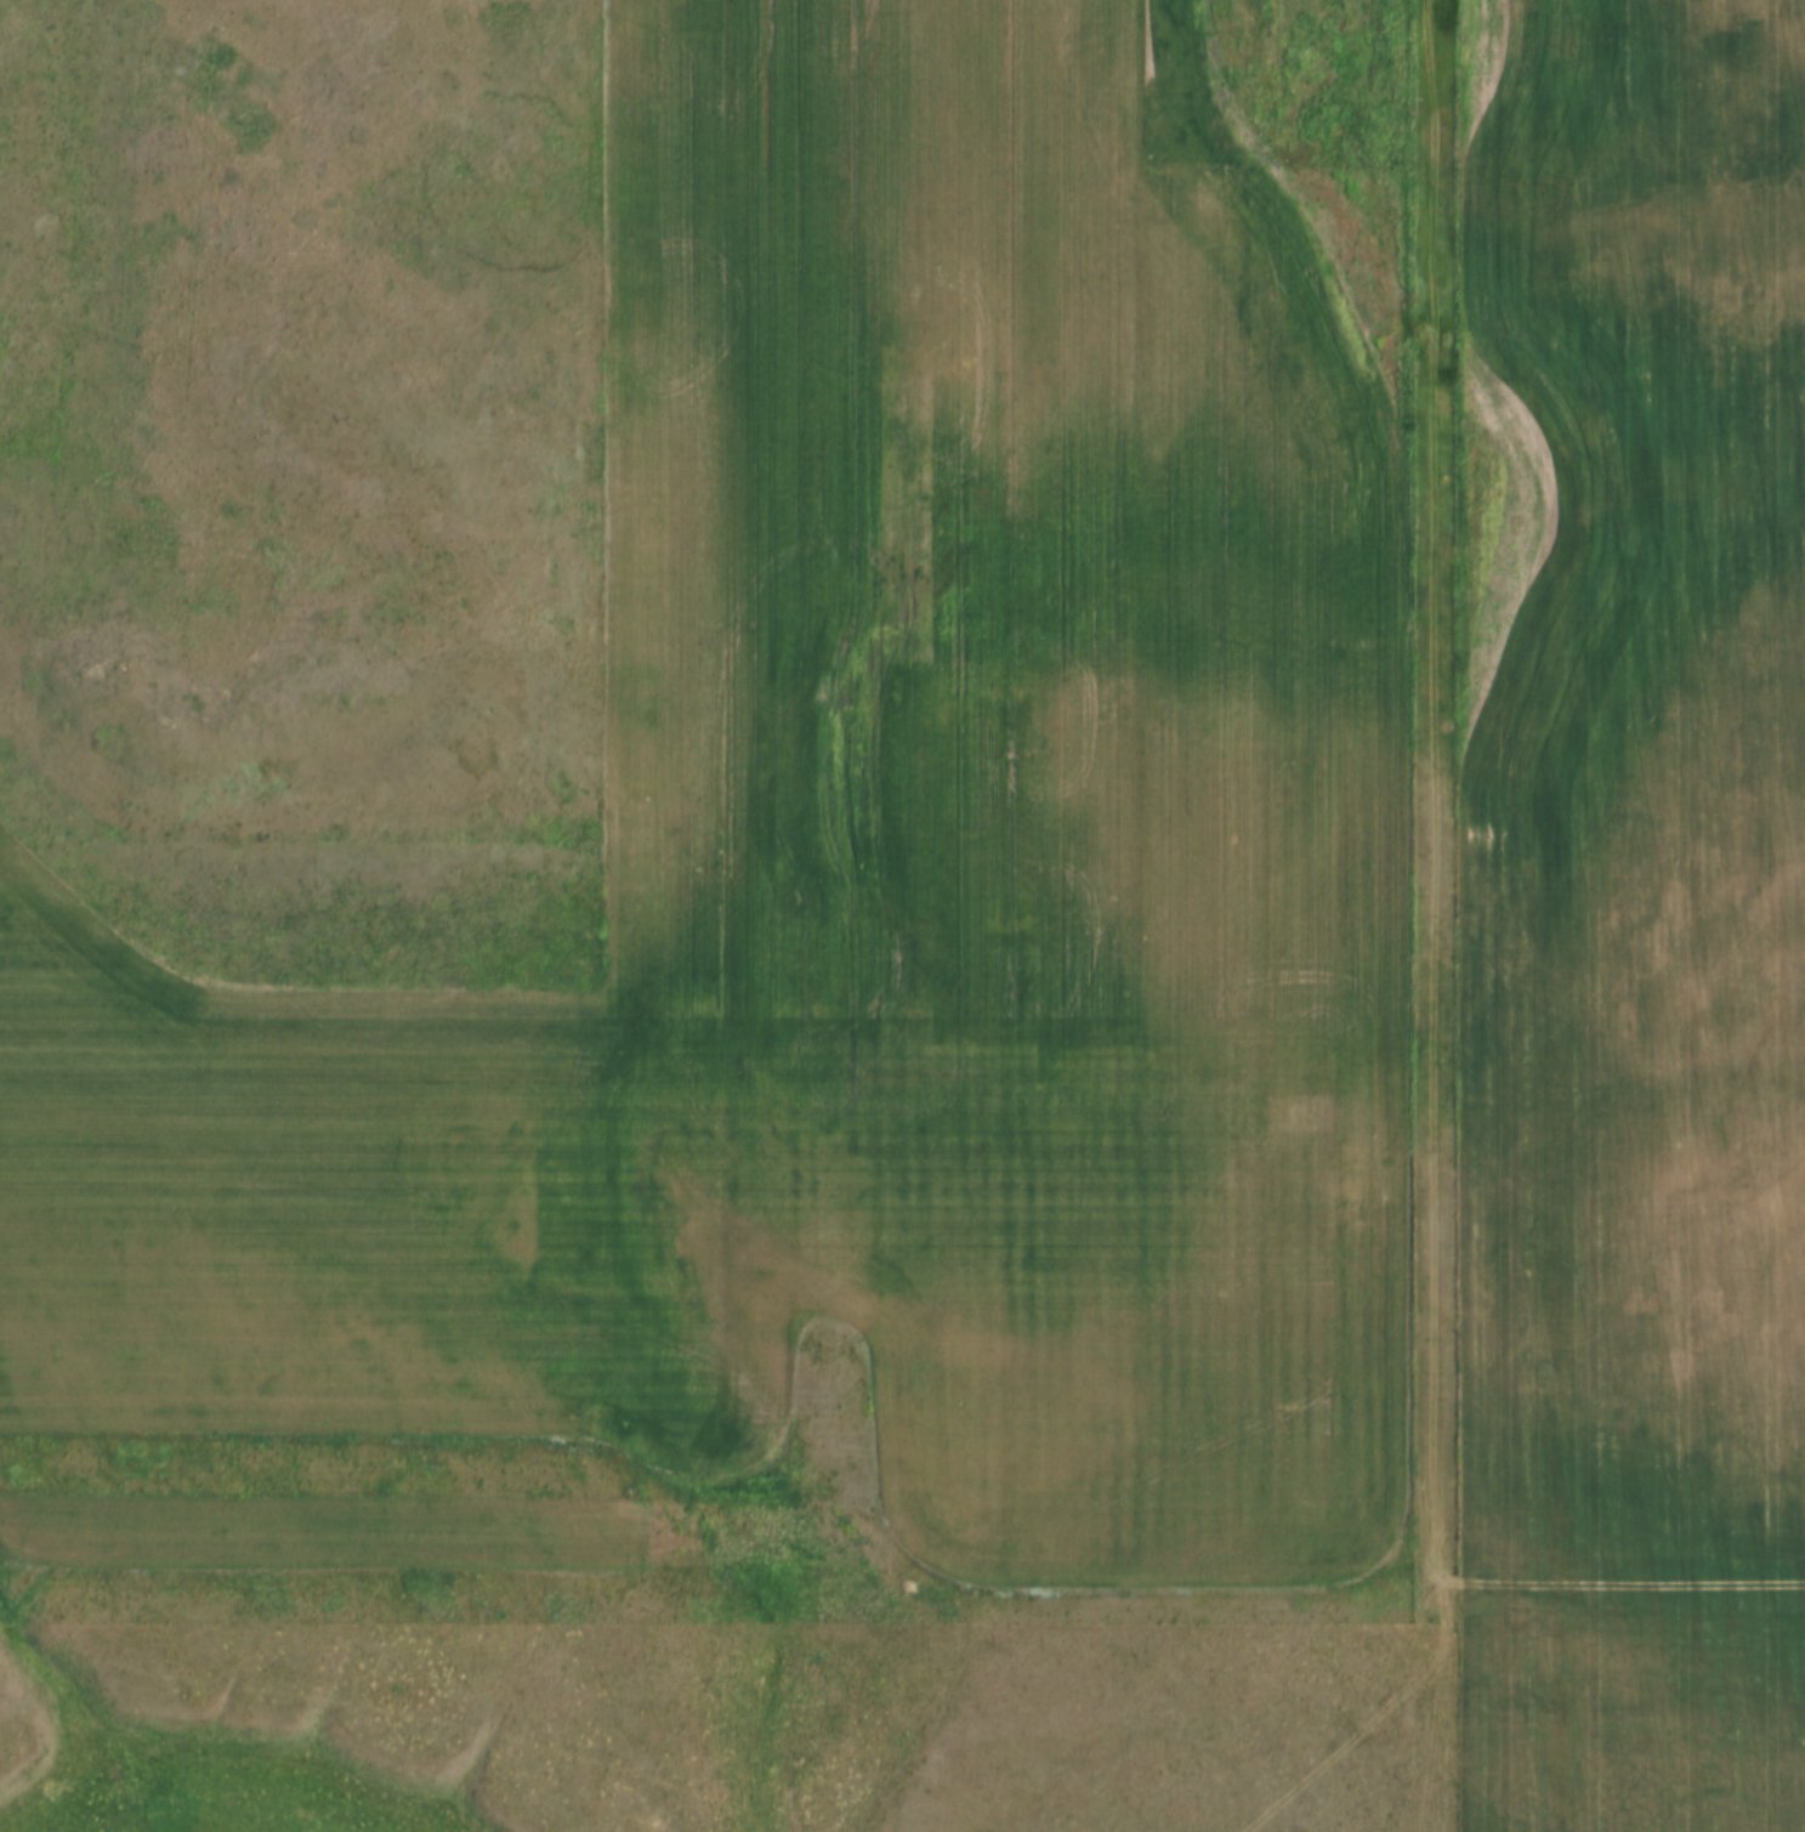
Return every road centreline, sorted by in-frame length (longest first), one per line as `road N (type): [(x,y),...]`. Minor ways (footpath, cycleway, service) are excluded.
road 1 (track): [(1476,1594),(1512,1607),(1804,1615)]

